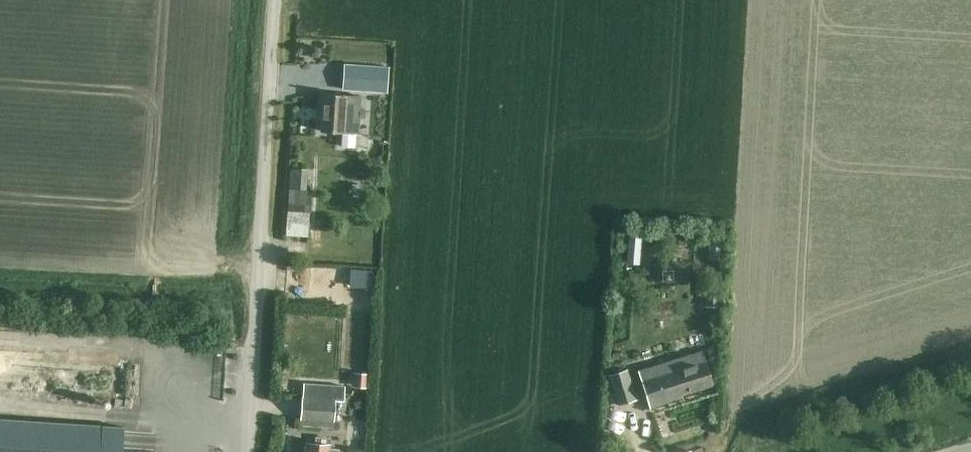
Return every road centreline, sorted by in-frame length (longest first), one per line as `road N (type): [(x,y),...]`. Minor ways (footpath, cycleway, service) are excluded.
road 1 (unclassified): [(249,451),(273,0)]

